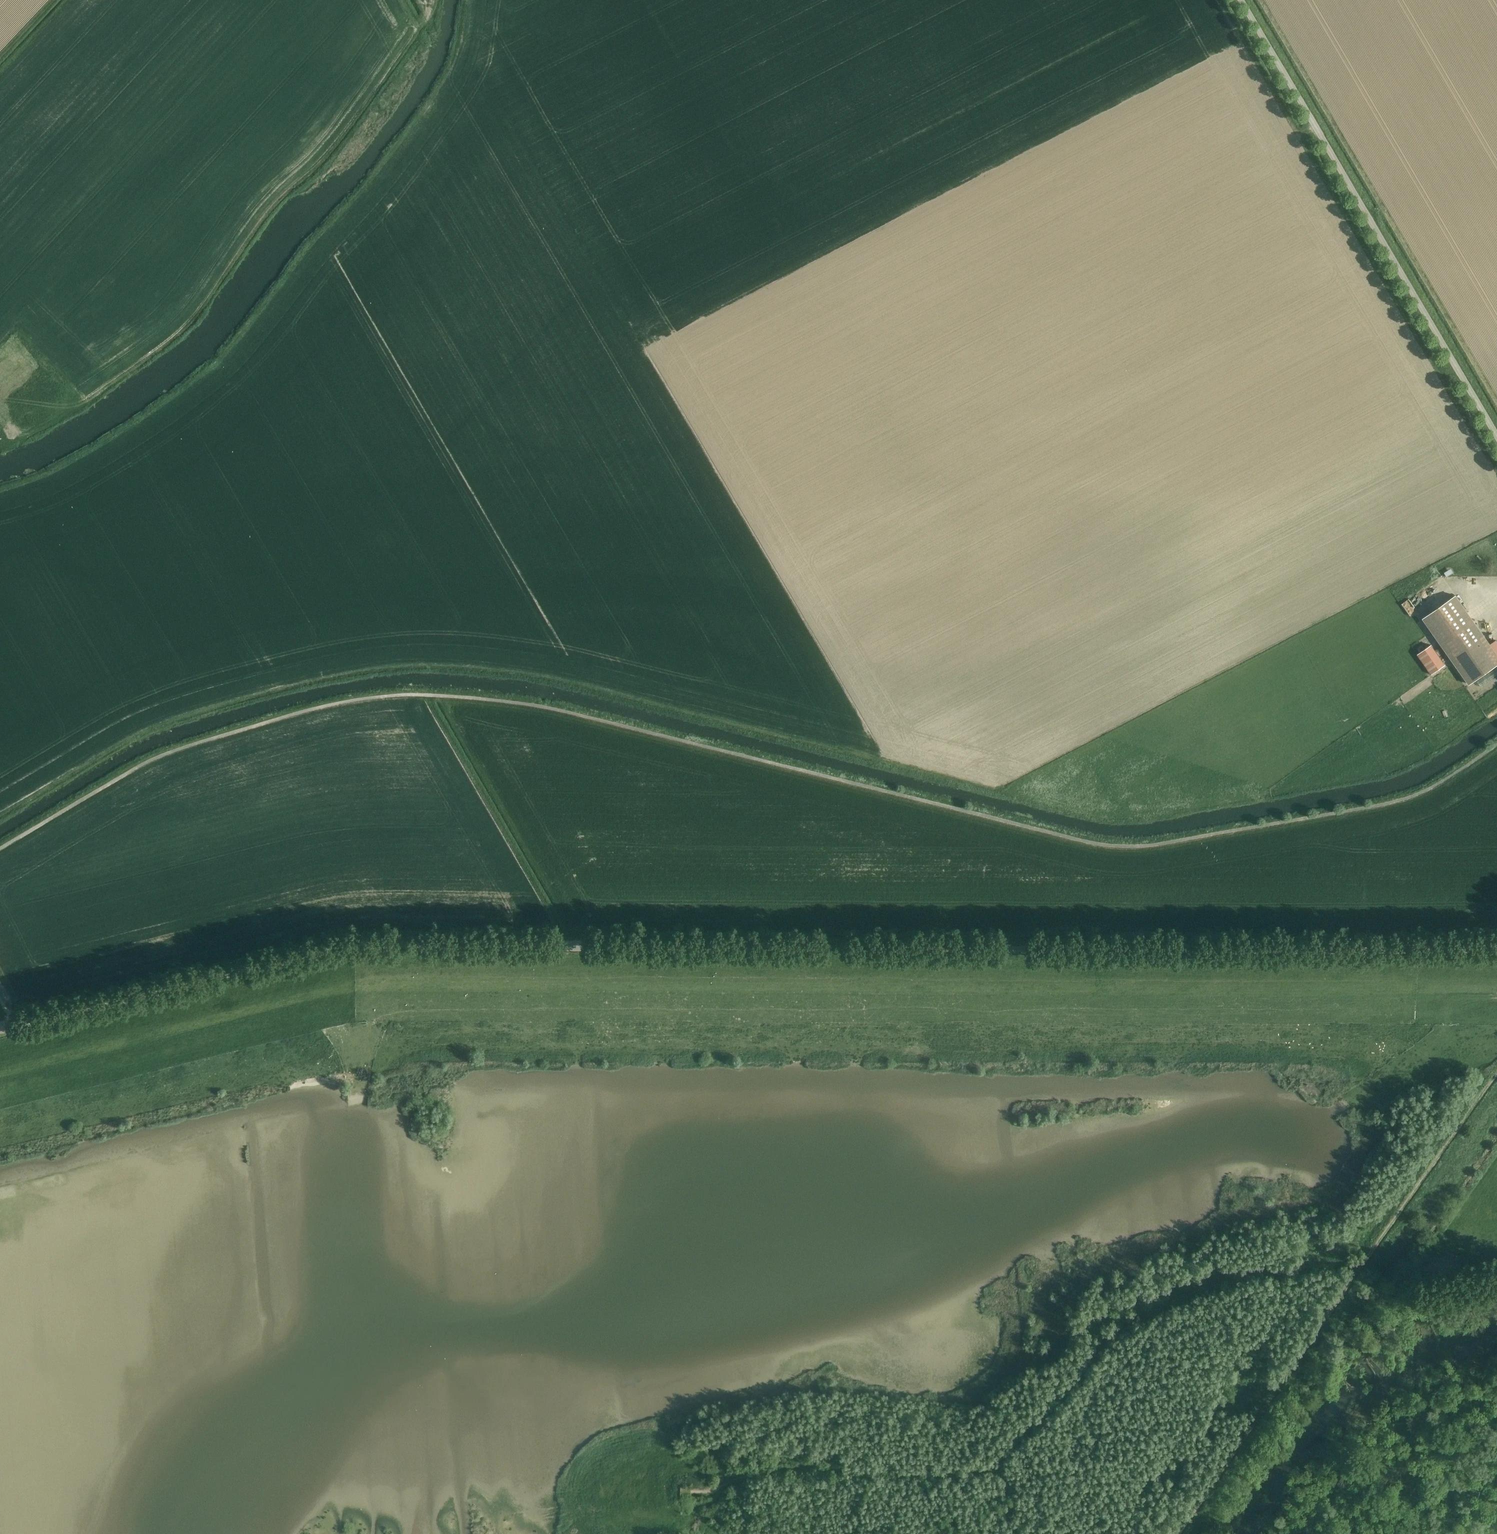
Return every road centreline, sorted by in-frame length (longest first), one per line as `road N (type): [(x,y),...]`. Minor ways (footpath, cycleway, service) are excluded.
road 1 (unclassified): [(0,1027),(340,948),(1496,948)]
road 2 (unclassified): [(1496,438),(1240,0)]
road 3 (track): [(1178,1533),(1362,1262)]
road 4 (track): [(1362,1262),(1495,1076)]

